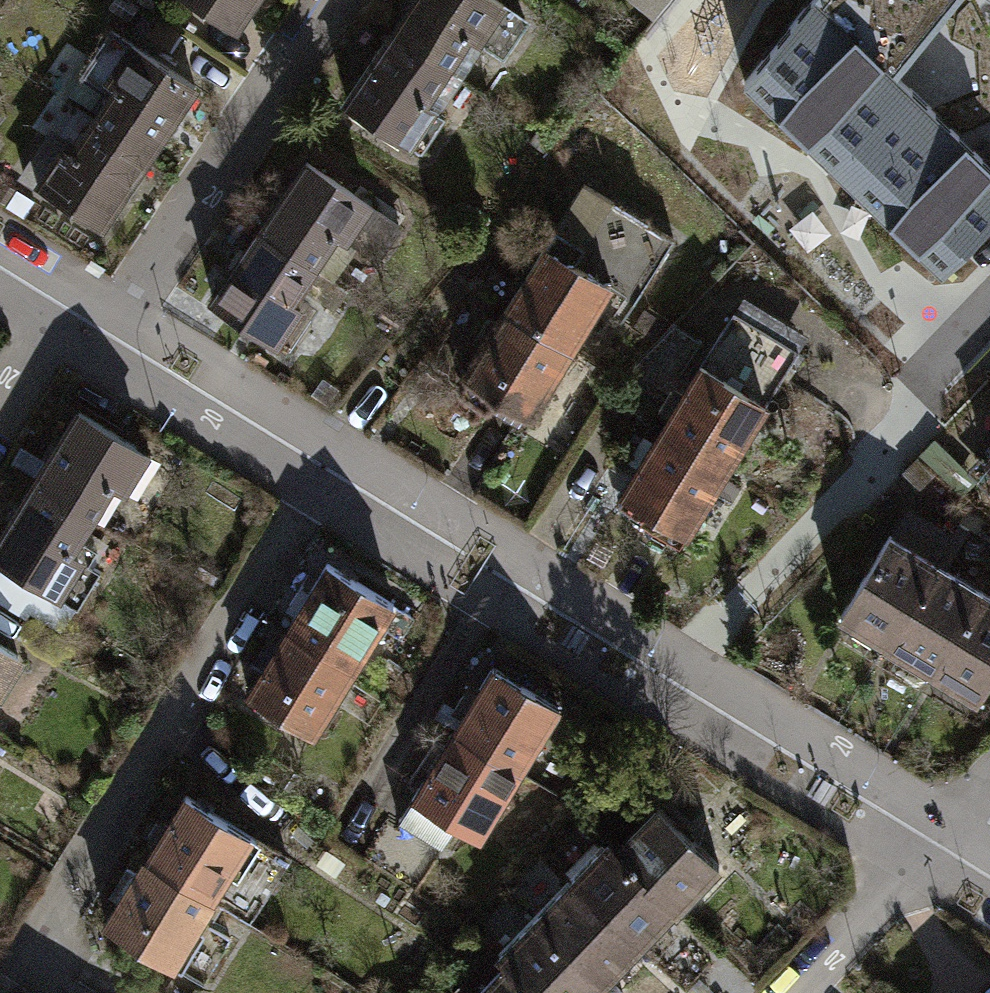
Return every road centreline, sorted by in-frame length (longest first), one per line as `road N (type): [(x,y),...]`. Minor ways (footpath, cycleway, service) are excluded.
road 1 (residential): [(527,565),(951,821)]
road 2 (residential): [(339,0),(118,340)]
road 3 (residential): [(118,340),(430,532)]
road 4 (residential): [(796,992),(951,821)]

